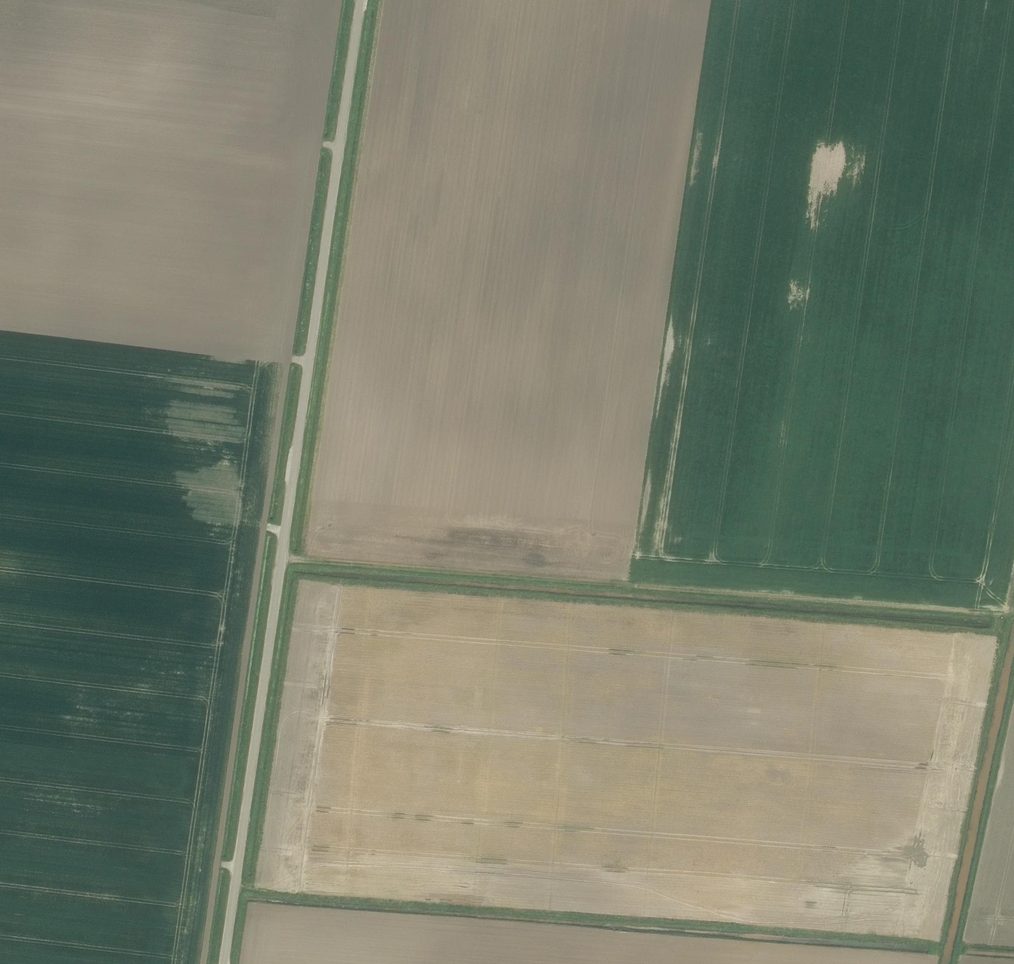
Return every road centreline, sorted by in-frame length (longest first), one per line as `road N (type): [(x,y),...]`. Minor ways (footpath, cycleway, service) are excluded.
road 1 (unclassified): [(224,963),(361,0)]

